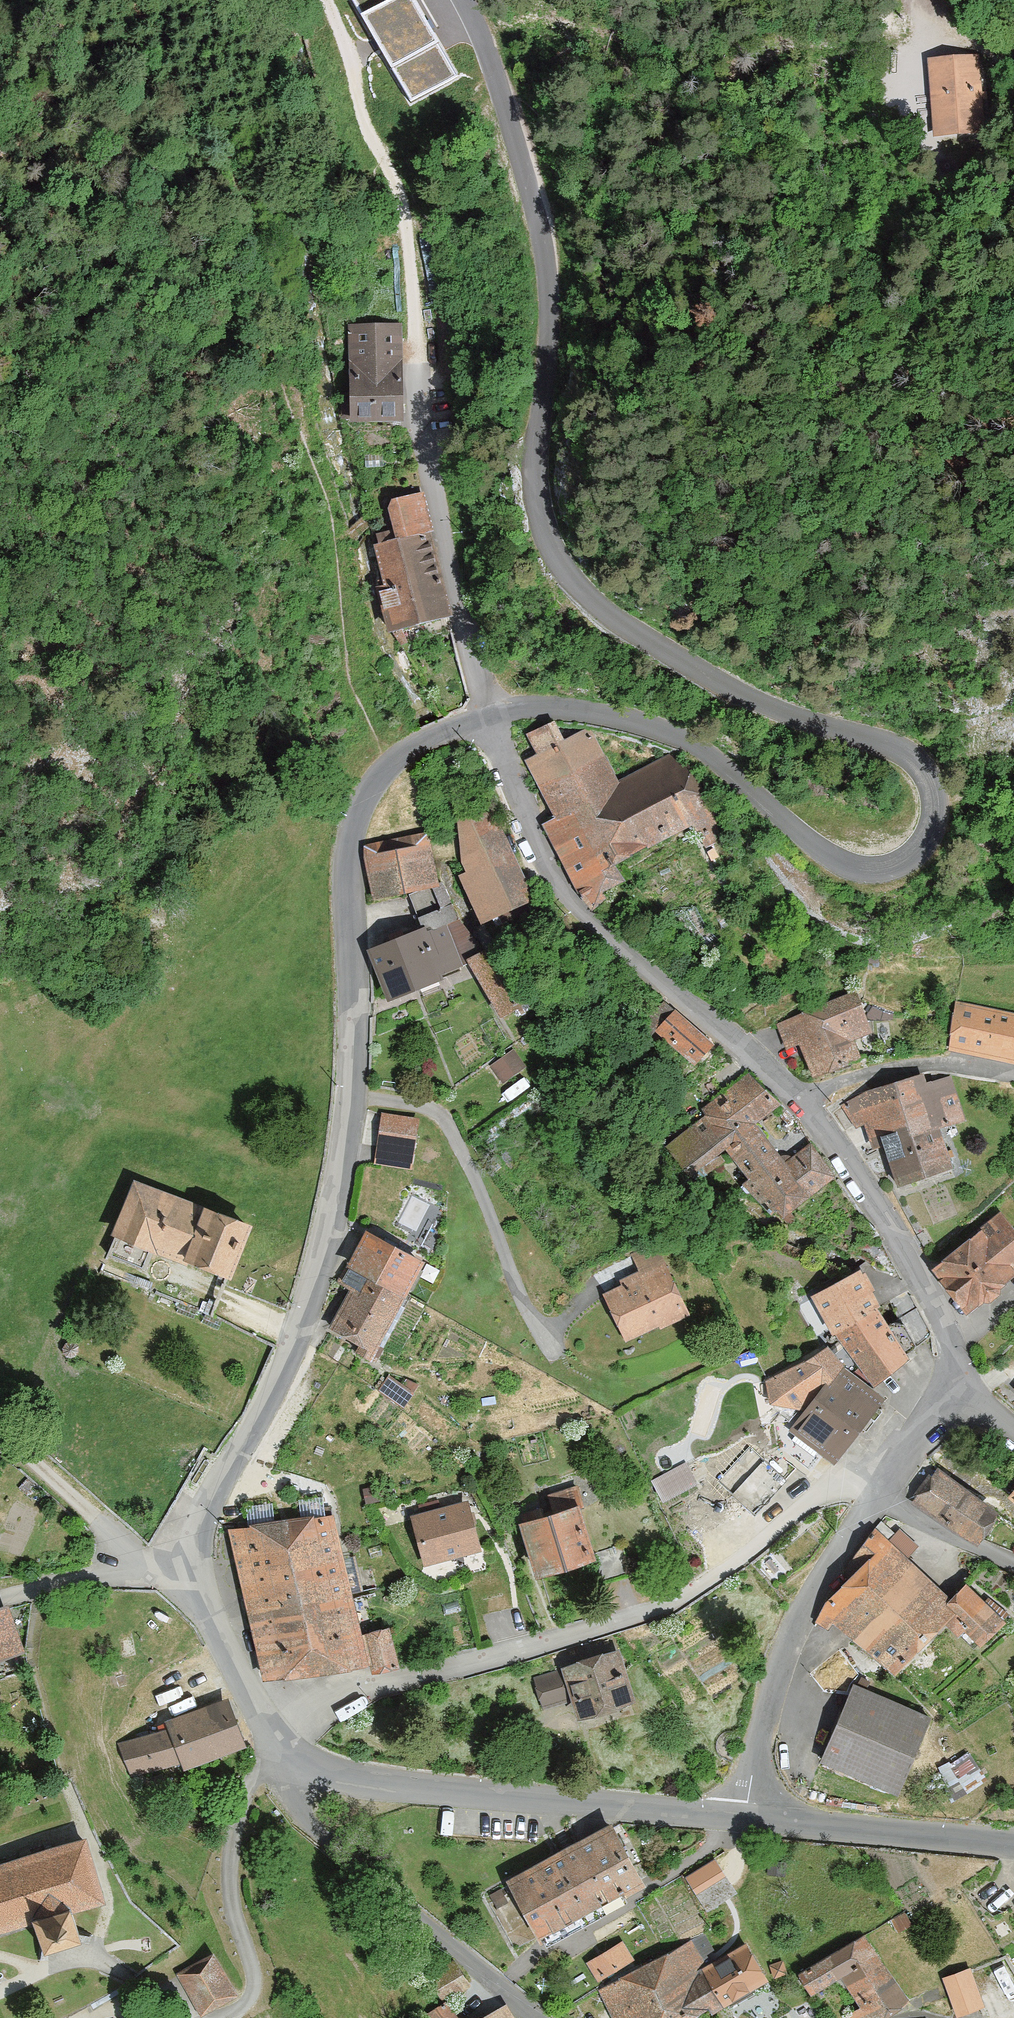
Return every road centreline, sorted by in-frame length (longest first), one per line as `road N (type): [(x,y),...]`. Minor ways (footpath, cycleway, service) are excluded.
road 1 (unclassified): [(491,716),(568,708),(654,727),(691,744),(850,866),(896,868),(932,828),(935,800),(912,762),(674,657),(617,622),(556,557),(536,493),(549,352),(543,247),(497,87),(462,0)]
road 2 (residential): [(491,716),(412,746),(380,774),(355,819),(348,866),(355,1096),(343,1156),(298,1340),(206,1513),(198,1561)]
road 3 (residential): [(956,1385),(954,1345),(933,1292),(889,1222),(803,1099),(591,915),(561,880),(530,828),(491,716)]
road 4 (residential): [(878,1495),(847,1487),(816,1494),(677,1598),(640,1615),(387,1680),(282,1740)]
road 5 (residential): [(308,1767),(377,1784),(750,1818)]
road 6 (residential): [(491,716),(445,547),(419,331)]
road 7 (residential): [(535,2017),(303,1817),(298,1792),(308,1767)]
road 8 (residential): [(750,1818),(761,1734),(798,1622),(878,1495)]
road 9 (track): [(419,331),(393,162),(368,67),(335,0)]
road 10 (residential): [(224,2017),(246,2001),(255,1971),(233,1867),(241,1815),(282,1740)]
road 11 (residential): [(750,1818),(1013,1846)]
road 12 (residential): [(198,1561),(136,1556),(99,1577),(0,1601)]
road 13 (residential): [(198,1561),(282,1740)]
road 14 (track): [(0,1433),(136,1556)]
road 15 (residential): [(1013,1564),(927,1527),(878,1495)]
road 16 (residential): [(878,1495),(956,1385)]

